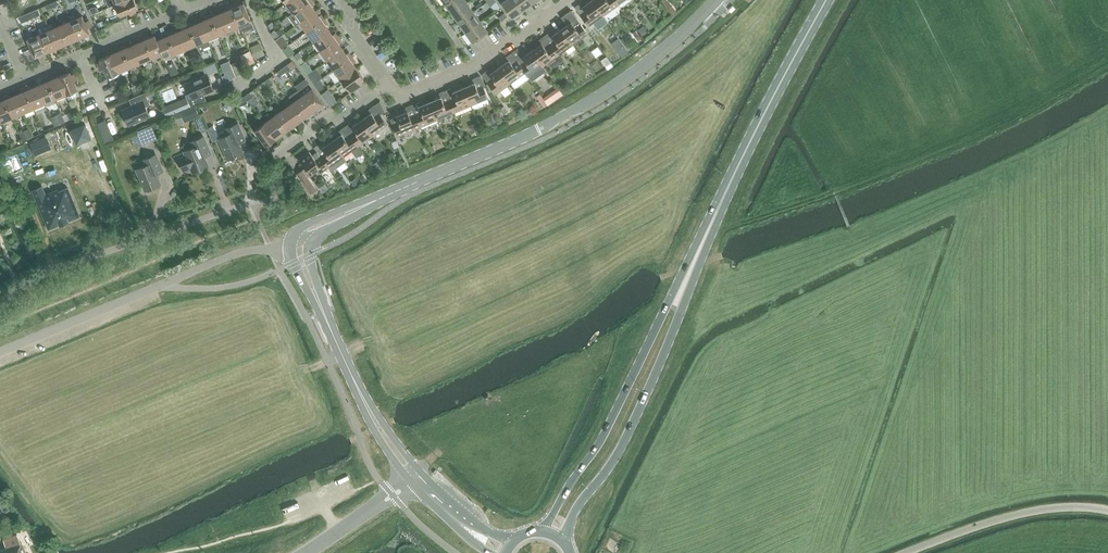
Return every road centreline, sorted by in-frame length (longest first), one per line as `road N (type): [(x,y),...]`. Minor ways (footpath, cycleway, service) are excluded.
road 1 (unclassified): [(299,247),(310,229),(538,131),(625,80),(717,0)]
road 2 (residential): [(0,304),(53,269),(268,200),(277,194),(279,166)]
road 3 (unclassified): [(0,353),(236,253),(299,247)]
road 4 (secondary): [(684,283),(827,0)]
road 5 (secondary): [(562,543),(627,438),(678,321),(684,283)]
road 6 (secondary): [(684,283),(605,435),(542,533)]
road 7 (unclassified): [(415,477),(353,378),(299,247)]
road 8 (residential): [(567,0),(475,64),(402,93),(388,85)]
road 9 (unclassified): [(907,552),(1017,514),(1107,510)]
road 10 (residential): [(180,5),(168,18),(24,79)]
road 11 (residential): [(277,158),(317,121),(345,116),(388,85)]
road 12 (unclassified): [(305,552),(415,477)]

